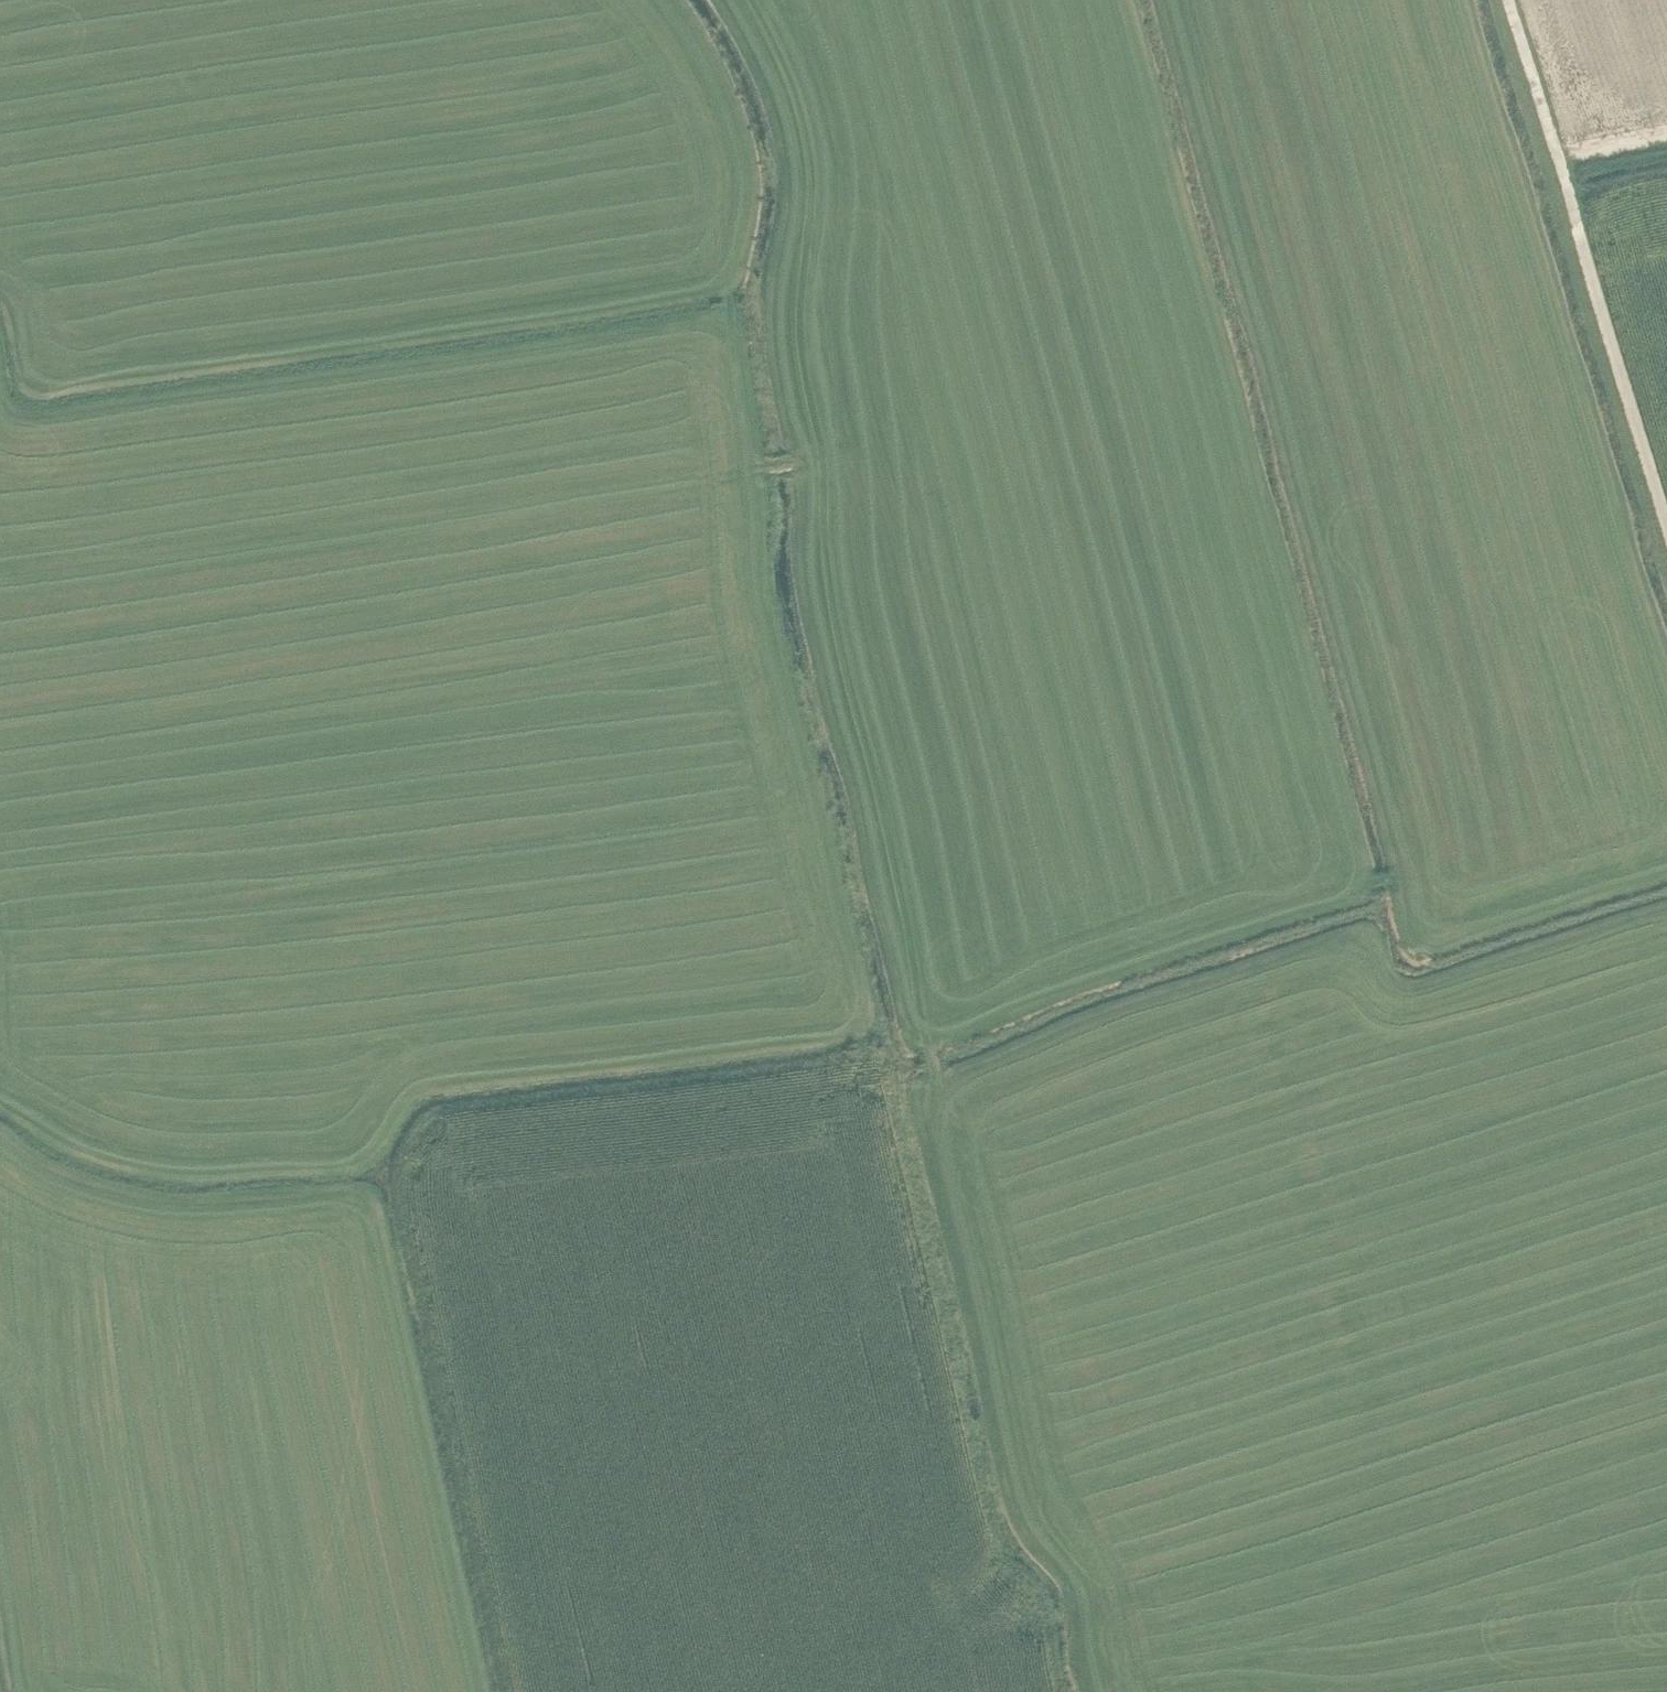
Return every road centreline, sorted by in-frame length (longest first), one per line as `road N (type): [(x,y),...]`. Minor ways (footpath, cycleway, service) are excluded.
road 1 (track): [(1511,0),(1666,518)]

